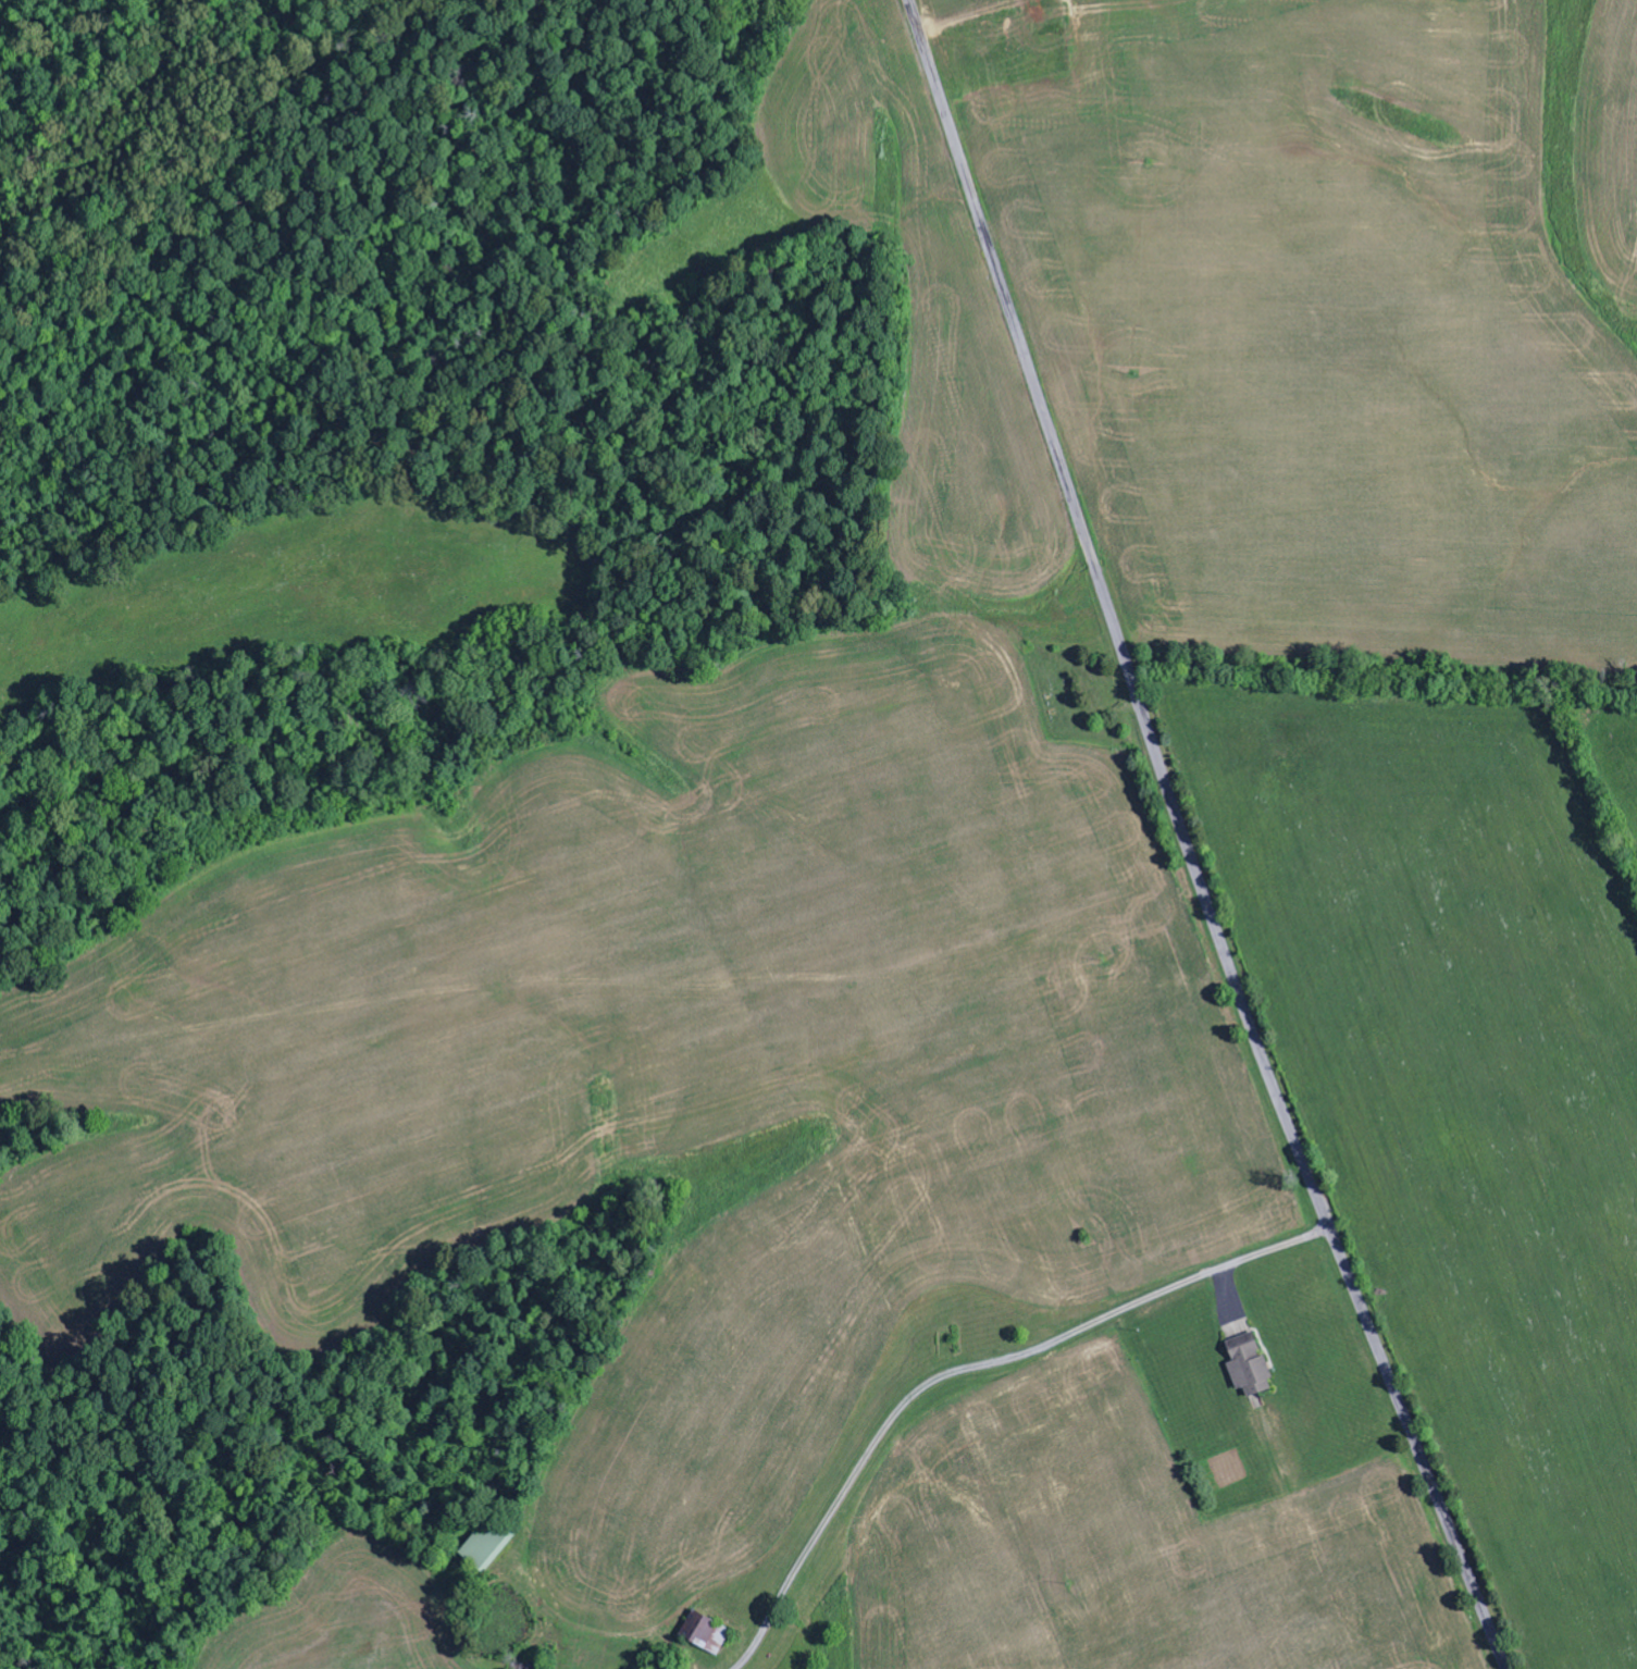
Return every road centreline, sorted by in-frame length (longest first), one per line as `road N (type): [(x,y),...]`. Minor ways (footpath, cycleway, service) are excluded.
road 1 (residential): [(1507,1668),(1280,1103),(910,0)]

